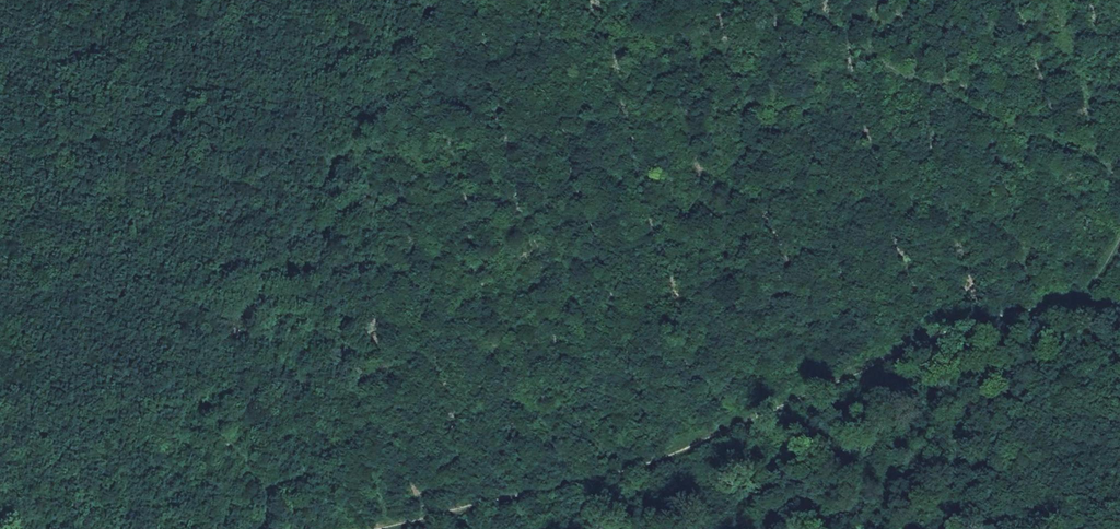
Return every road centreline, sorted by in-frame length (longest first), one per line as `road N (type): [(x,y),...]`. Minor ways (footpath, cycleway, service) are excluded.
road 1 (track): [(1119,305),(1070,303),(999,316),(583,485),(378,528)]
road 2 (track): [(116,528),(434,0)]
road 3 (track): [(938,528),(1070,303)]

